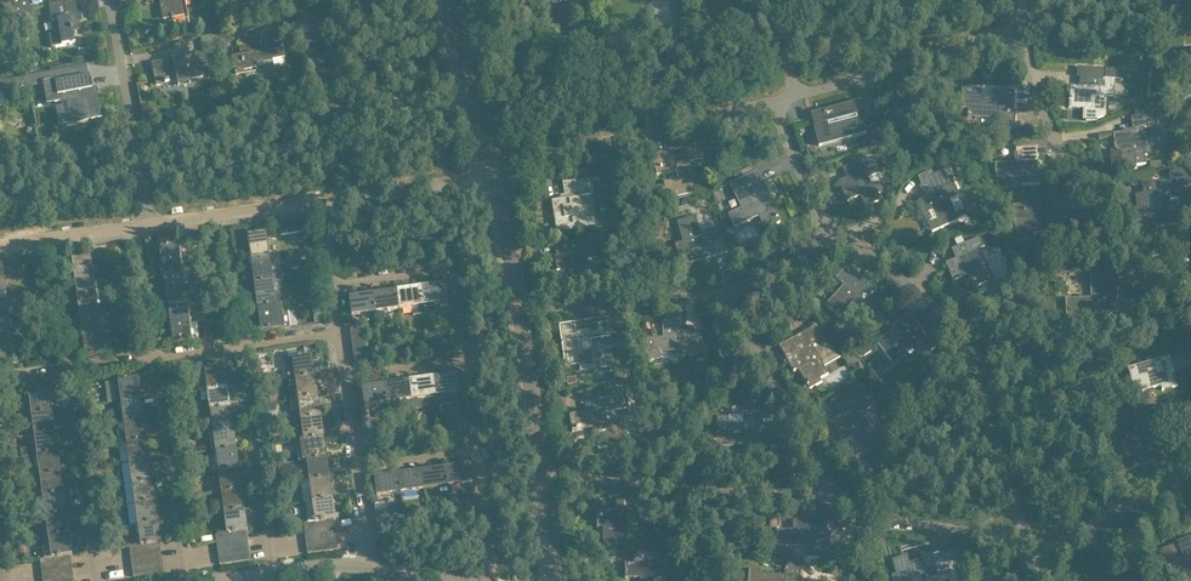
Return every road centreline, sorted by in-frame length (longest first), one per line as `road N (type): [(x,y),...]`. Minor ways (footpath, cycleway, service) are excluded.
road 1 (residential): [(1024,543),(963,341),(832,238)]
road 2 (residential): [(1190,300),(1167,273),(1084,217),(1012,28)]
road 3 (residential): [(834,498),(647,492),(536,457)]
road 4 (residential): [(490,171),(762,101)]
road 5 (residential): [(786,96),(1012,28)]
road 6 (residential): [(834,498),(726,293)]
road 7 (residential): [(139,226),(99,0)]
road 8 (residential): [(270,572),(241,354)]
road 9 (residential): [(182,580),(154,366)]
road 10 (residential): [(462,362),(453,275),(334,293)]
road 11 (residential): [(520,311),(726,293)]
road 12 (residential): [(95,580),(67,377)]
road 13 (residential): [(348,198),(308,0)]
road 14 (residential): [(1190,478),(1029,559)]
road 15 (residential): [(1024,543),(847,516)]
road 16 (residential): [(490,171),(444,0)]
road 17 (residential): [(832,238),(762,101)]
road 18 (residential): [(536,457),(520,311)]
road 19 (residential): [(348,198),(490,171)]
road 20 (residential): [(520,311),(490,171)]
road 21 (residential): [(154,366),(139,226)]
road 22 (residential): [(67,377),(50,238)]
road 23 (residential): [(241,354),(226,215)]
road 24 (residential): [(552,580),(536,457)]
road 25 (residential): [(492,580),(476,457)]
road 26 (residential): [(356,473),(476,457)]

